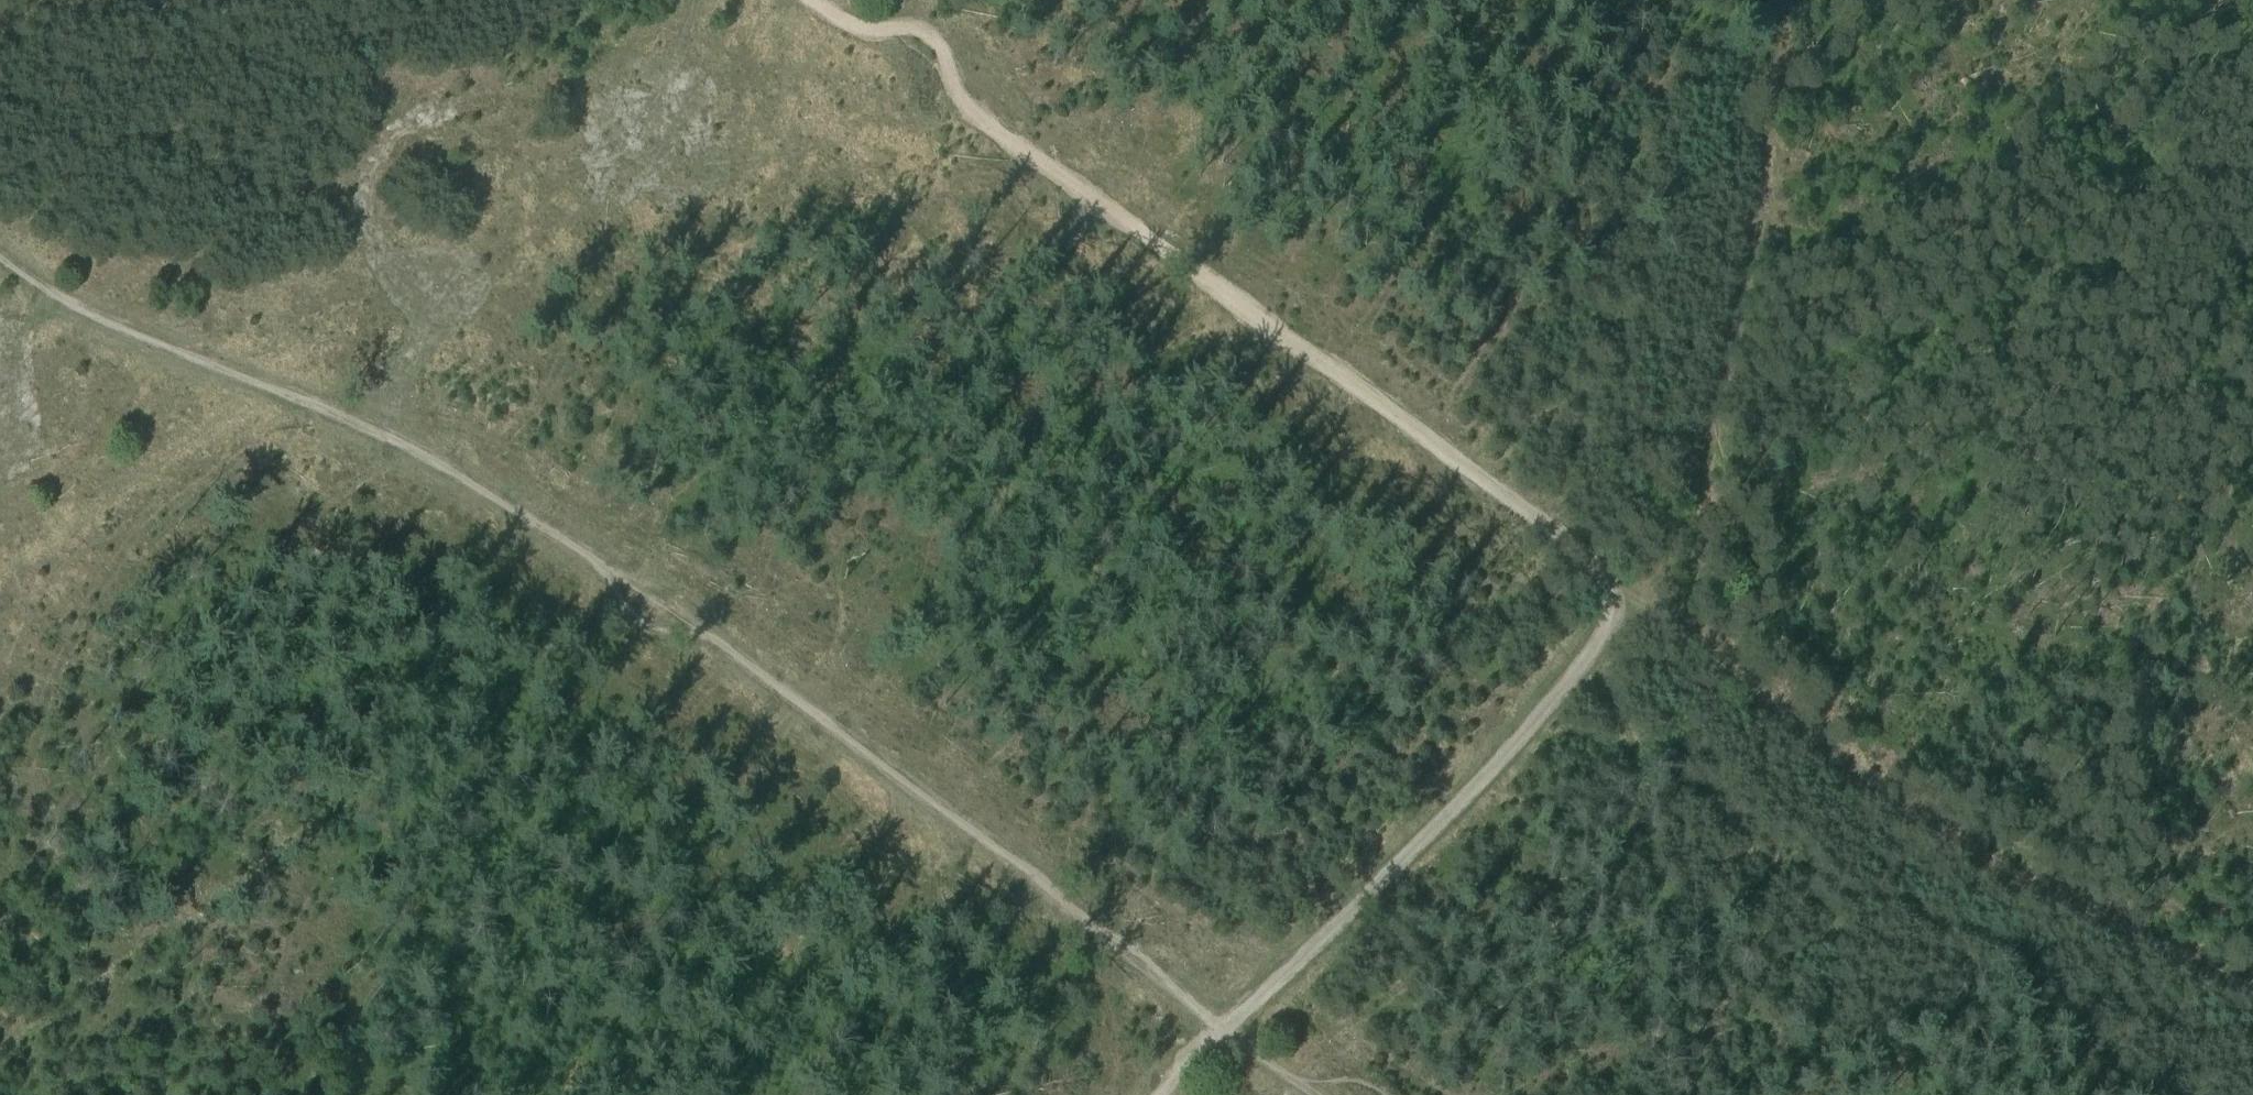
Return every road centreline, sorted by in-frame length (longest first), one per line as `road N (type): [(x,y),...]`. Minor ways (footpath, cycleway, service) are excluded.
road 1 (track): [(0,257),(88,316),(409,443),(522,508),(795,699),(1269,1067)]
road 2 (track): [(814,0),(866,30),(923,31),(938,43),(952,87),(969,108),(1637,593)]
road 3 (track): [(1637,593),(1840,755),(1963,842),(2252,984)]
road 4 (track): [(1637,593),(1483,779),(1163,1094)]
road 5 (track): [(0,20),(159,0)]

